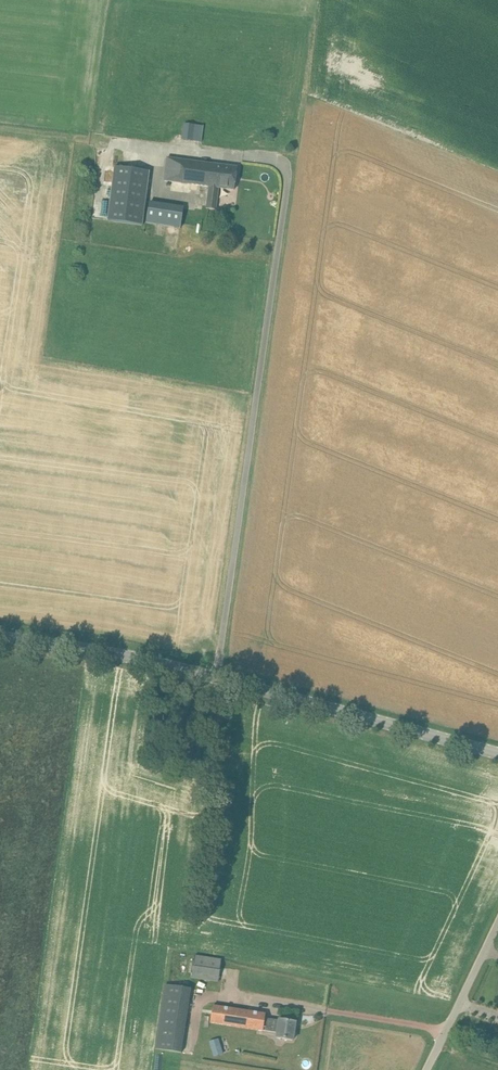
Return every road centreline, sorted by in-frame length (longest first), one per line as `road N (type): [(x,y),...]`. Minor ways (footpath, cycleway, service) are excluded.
road 1 (tertiary): [(497,754),(215,678),(0,638)]
road 2 (track): [(247,158),(0,128)]
road 3 (unclassified): [(425,1069),(497,922)]

